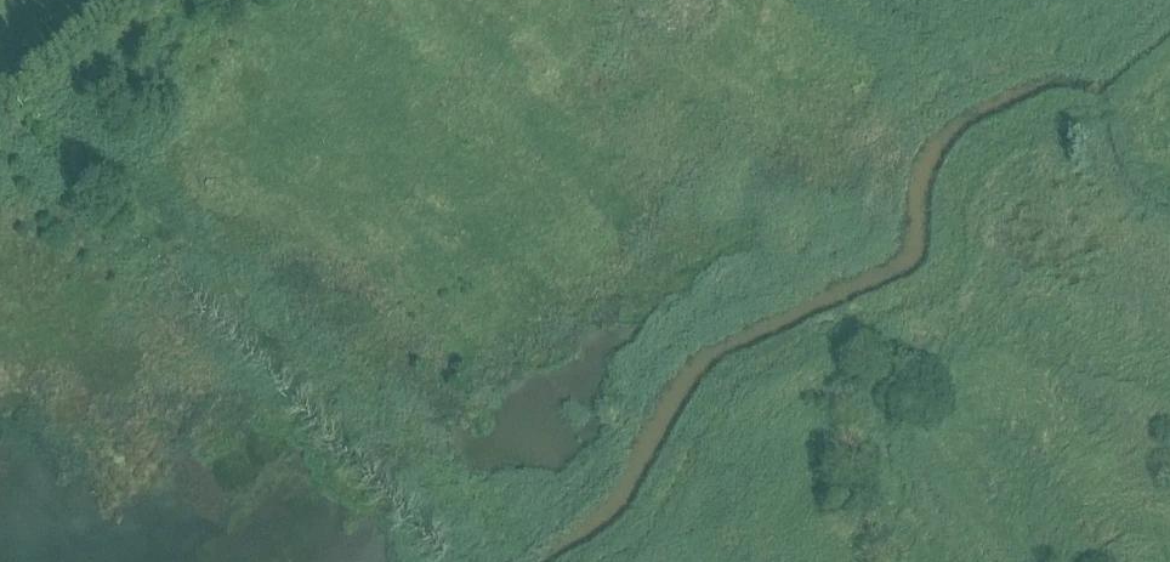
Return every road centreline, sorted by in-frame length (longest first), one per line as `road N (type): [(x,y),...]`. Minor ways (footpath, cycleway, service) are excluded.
road 1 (track): [(168,0),(70,91),(75,116),(516,545)]

